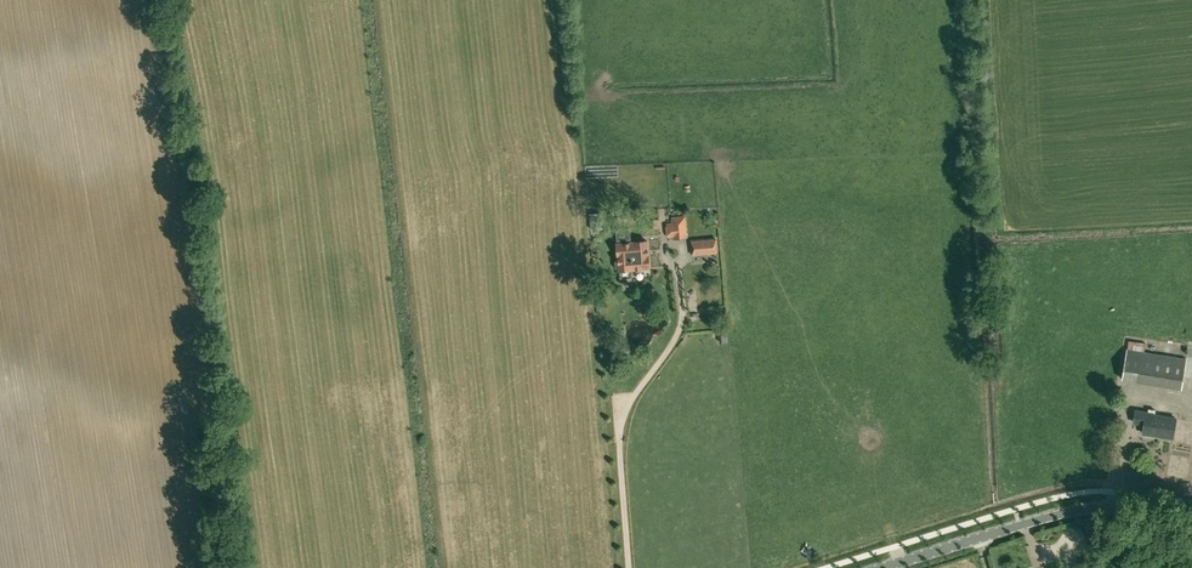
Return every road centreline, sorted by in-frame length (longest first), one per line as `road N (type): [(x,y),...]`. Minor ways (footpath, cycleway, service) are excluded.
road 1 (tertiary): [(880,567),(1075,510),(1133,510),(1191,526)]

